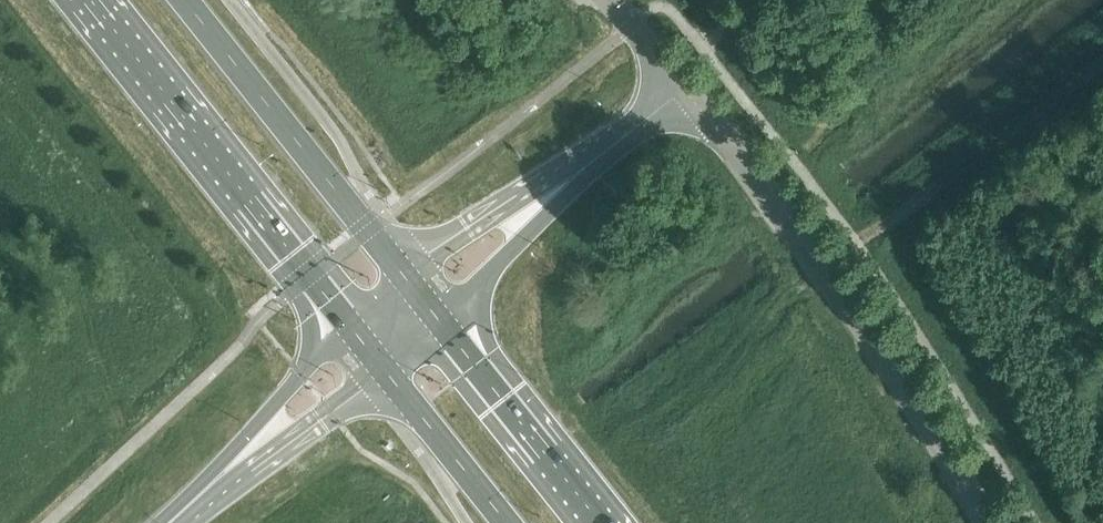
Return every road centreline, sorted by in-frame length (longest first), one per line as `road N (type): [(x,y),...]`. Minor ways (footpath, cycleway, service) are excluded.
road 1 (secondary): [(984,522),(902,387),(685,91)]
road 2 (trunk): [(91,0),(353,330)]
road 3 (trunk): [(409,284),(184,0)]
road 4 (trunk): [(602,522),(437,318)]
road 5 (trunk): [(381,364),(507,522)]
road 6 (secondary): [(685,91),(538,204)]
road 7 (secondary): [(353,330),(301,375),(241,455)]
road 8 (secondary): [(241,455),(317,416),(381,364)]
road 9 (secondary): [(538,204),(491,218),(409,284)]
road 10 (secondary): [(437,318),(511,249),(538,204)]

